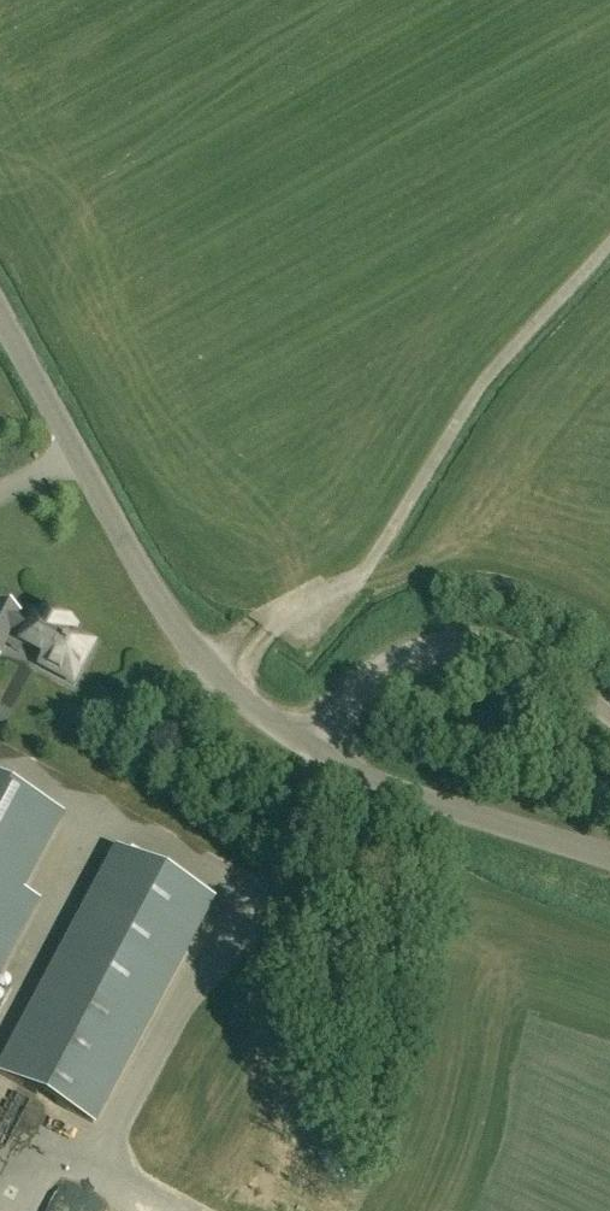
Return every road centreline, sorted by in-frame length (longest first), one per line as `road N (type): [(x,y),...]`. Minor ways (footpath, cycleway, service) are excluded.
road 1 (track): [(215,669),(253,618),(361,572),(481,380),(609,242)]
road 2 (unclassified): [(316,754),(265,716),(183,632),(0,314)]
road 3 (unclassified): [(316,754),(376,676),(397,659),(449,643),(521,648),(609,713)]
road 4 (unclassified): [(609,858),(415,798),(316,754)]

